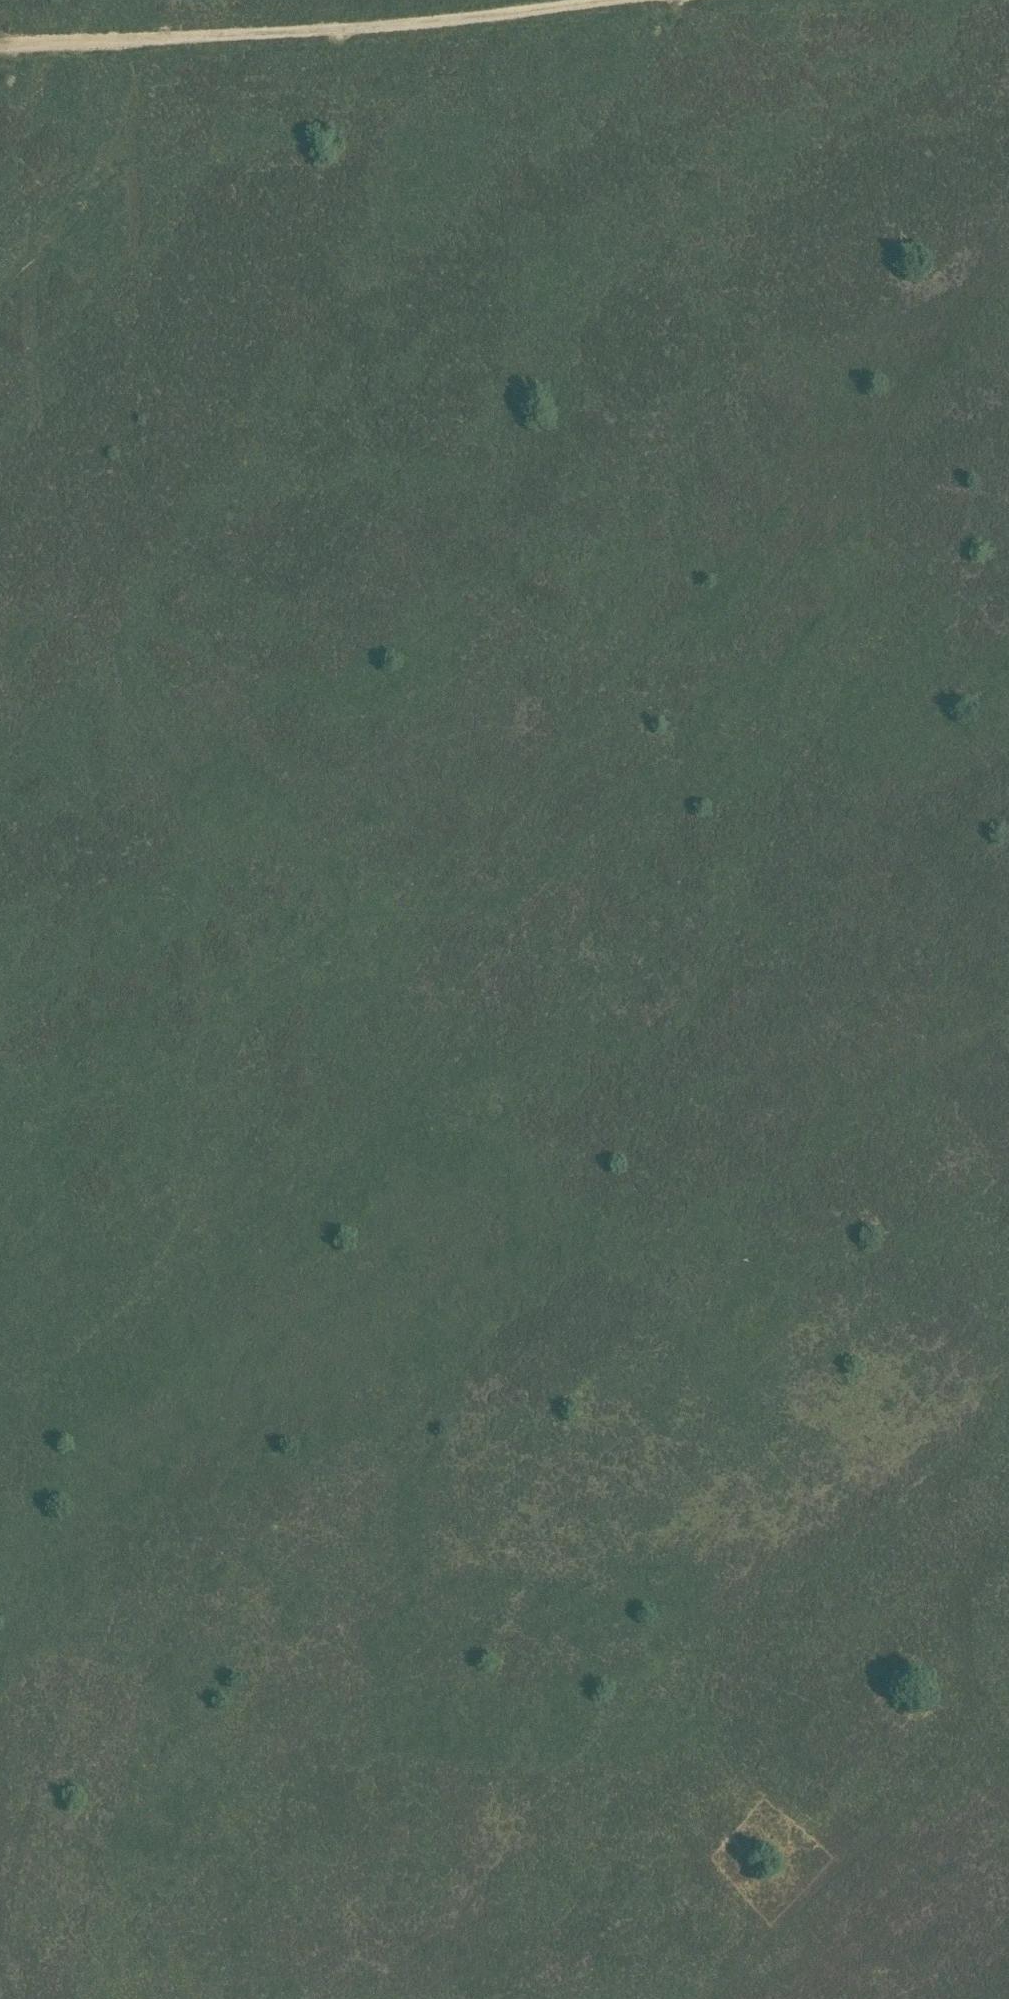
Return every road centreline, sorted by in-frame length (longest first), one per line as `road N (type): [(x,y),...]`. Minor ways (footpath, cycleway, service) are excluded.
road 1 (track): [(650,0),(435,25),(0,47)]

